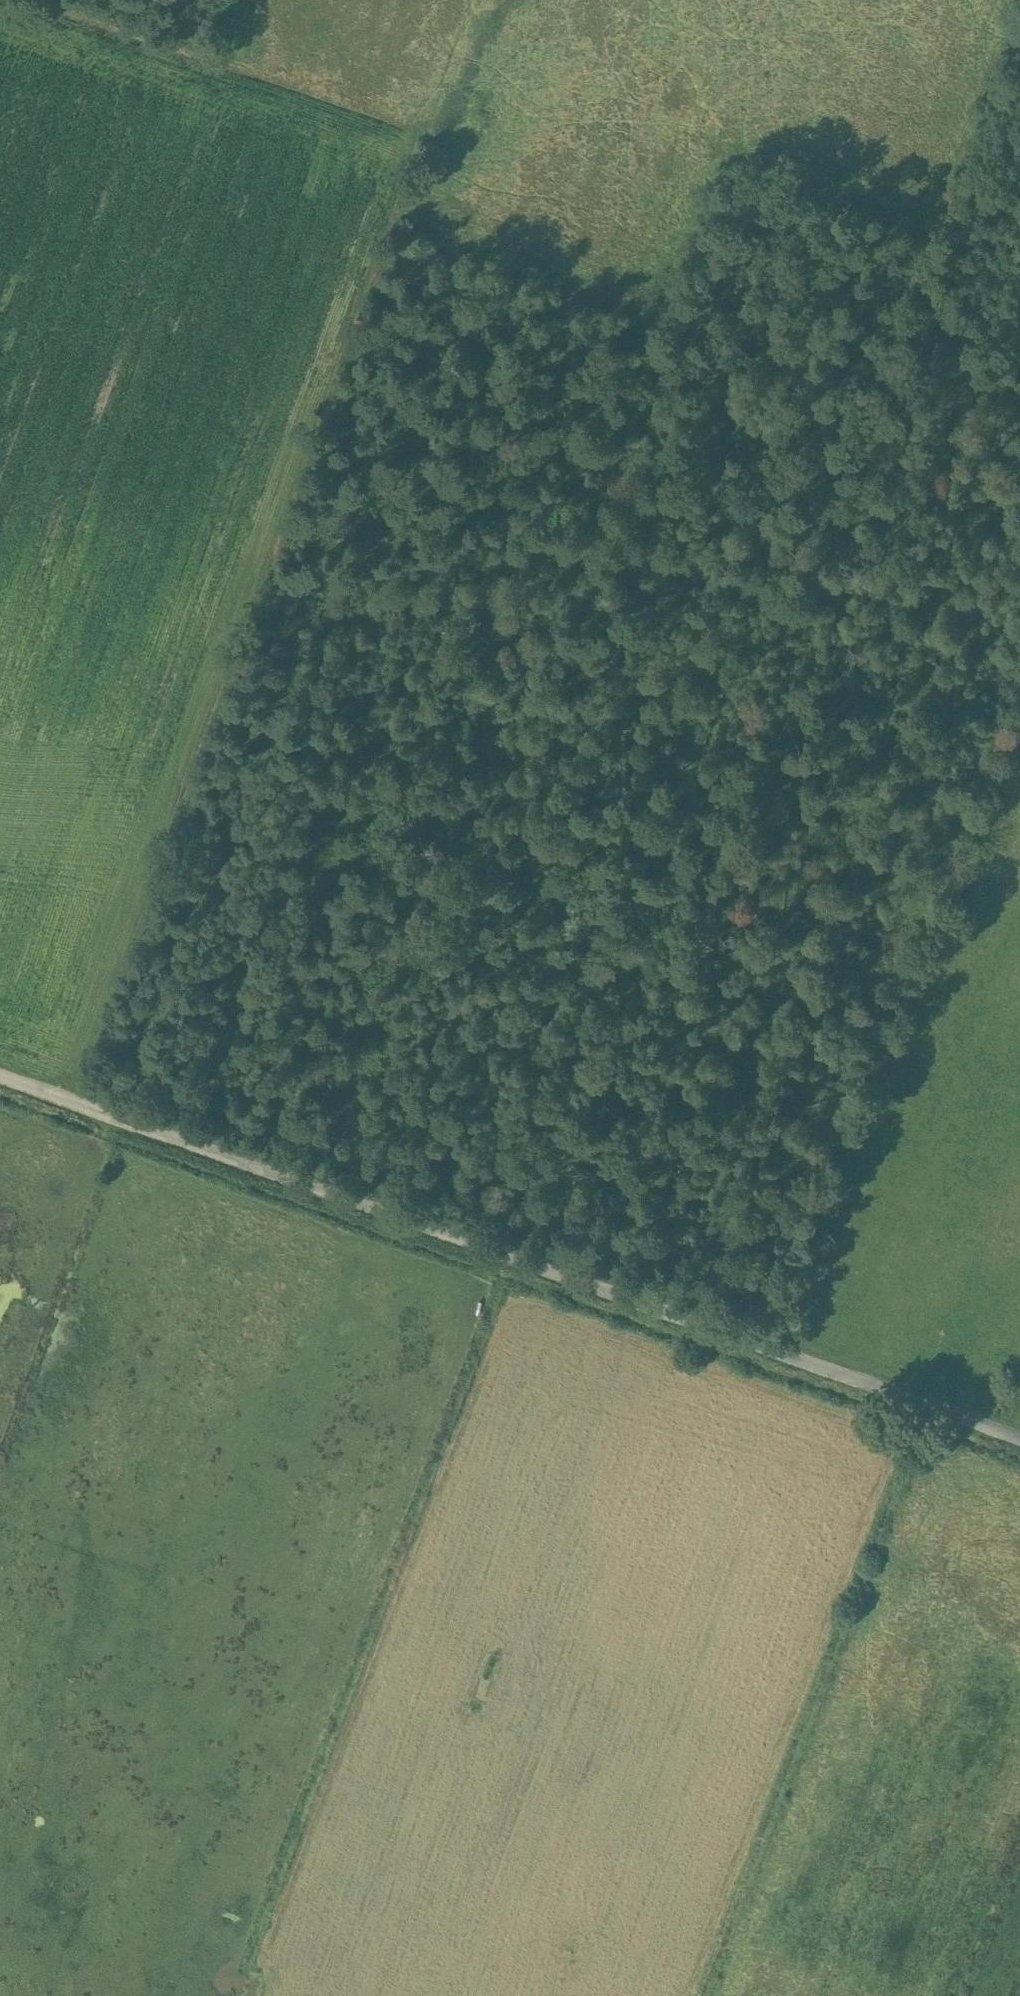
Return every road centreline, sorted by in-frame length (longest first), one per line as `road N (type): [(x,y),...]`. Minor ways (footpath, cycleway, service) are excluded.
road 1 (unclassified): [(1019,1438),(0,1073)]
road 2 (track): [(311,1186),(568,494)]

